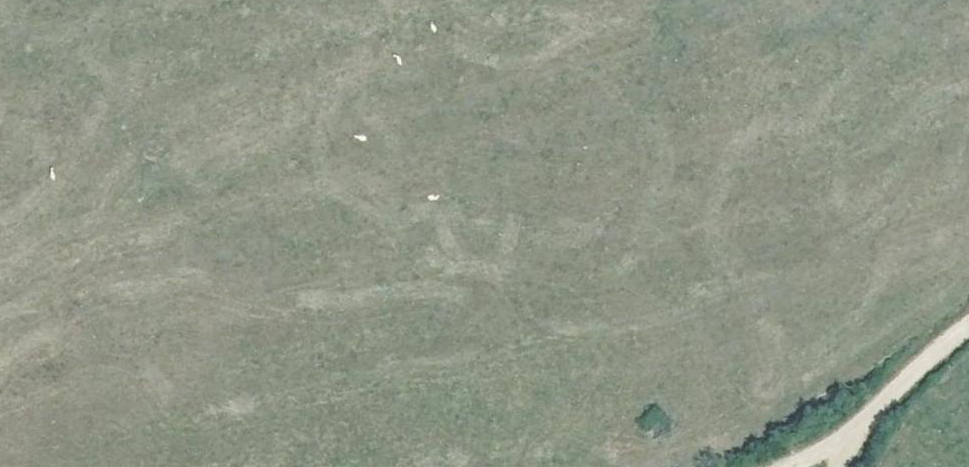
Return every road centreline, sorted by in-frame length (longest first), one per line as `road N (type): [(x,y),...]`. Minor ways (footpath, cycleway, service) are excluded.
road 1 (track): [(968,325),(847,438),(775,466)]

